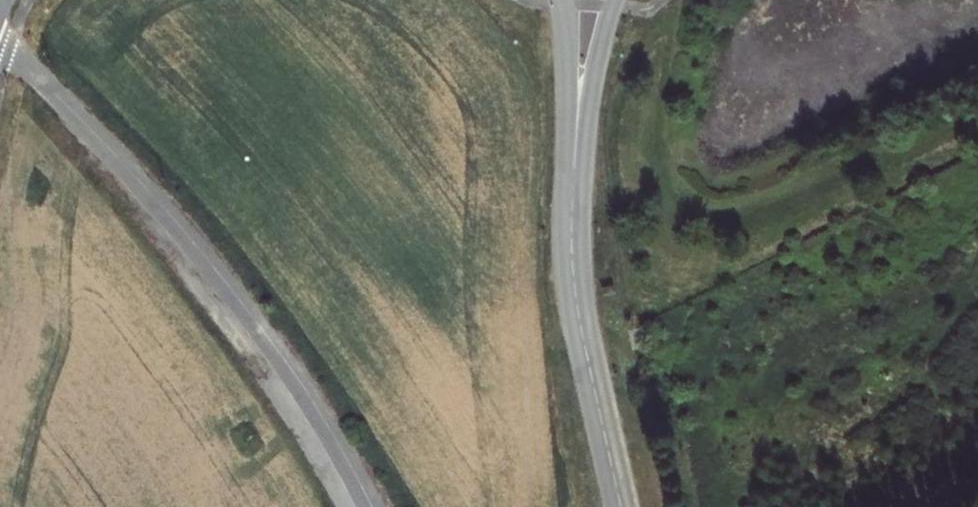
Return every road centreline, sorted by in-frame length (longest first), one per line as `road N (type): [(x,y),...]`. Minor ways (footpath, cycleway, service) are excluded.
road 1 (unclassified): [(0,48),(187,236),(283,355),(375,506)]
road 2 (unclassified): [(574,173),(576,290),(622,506)]
road 3 (unclassified): [(574,173),(615,0)]
road 4 (unclassified): [(562,0),(574,173)]

